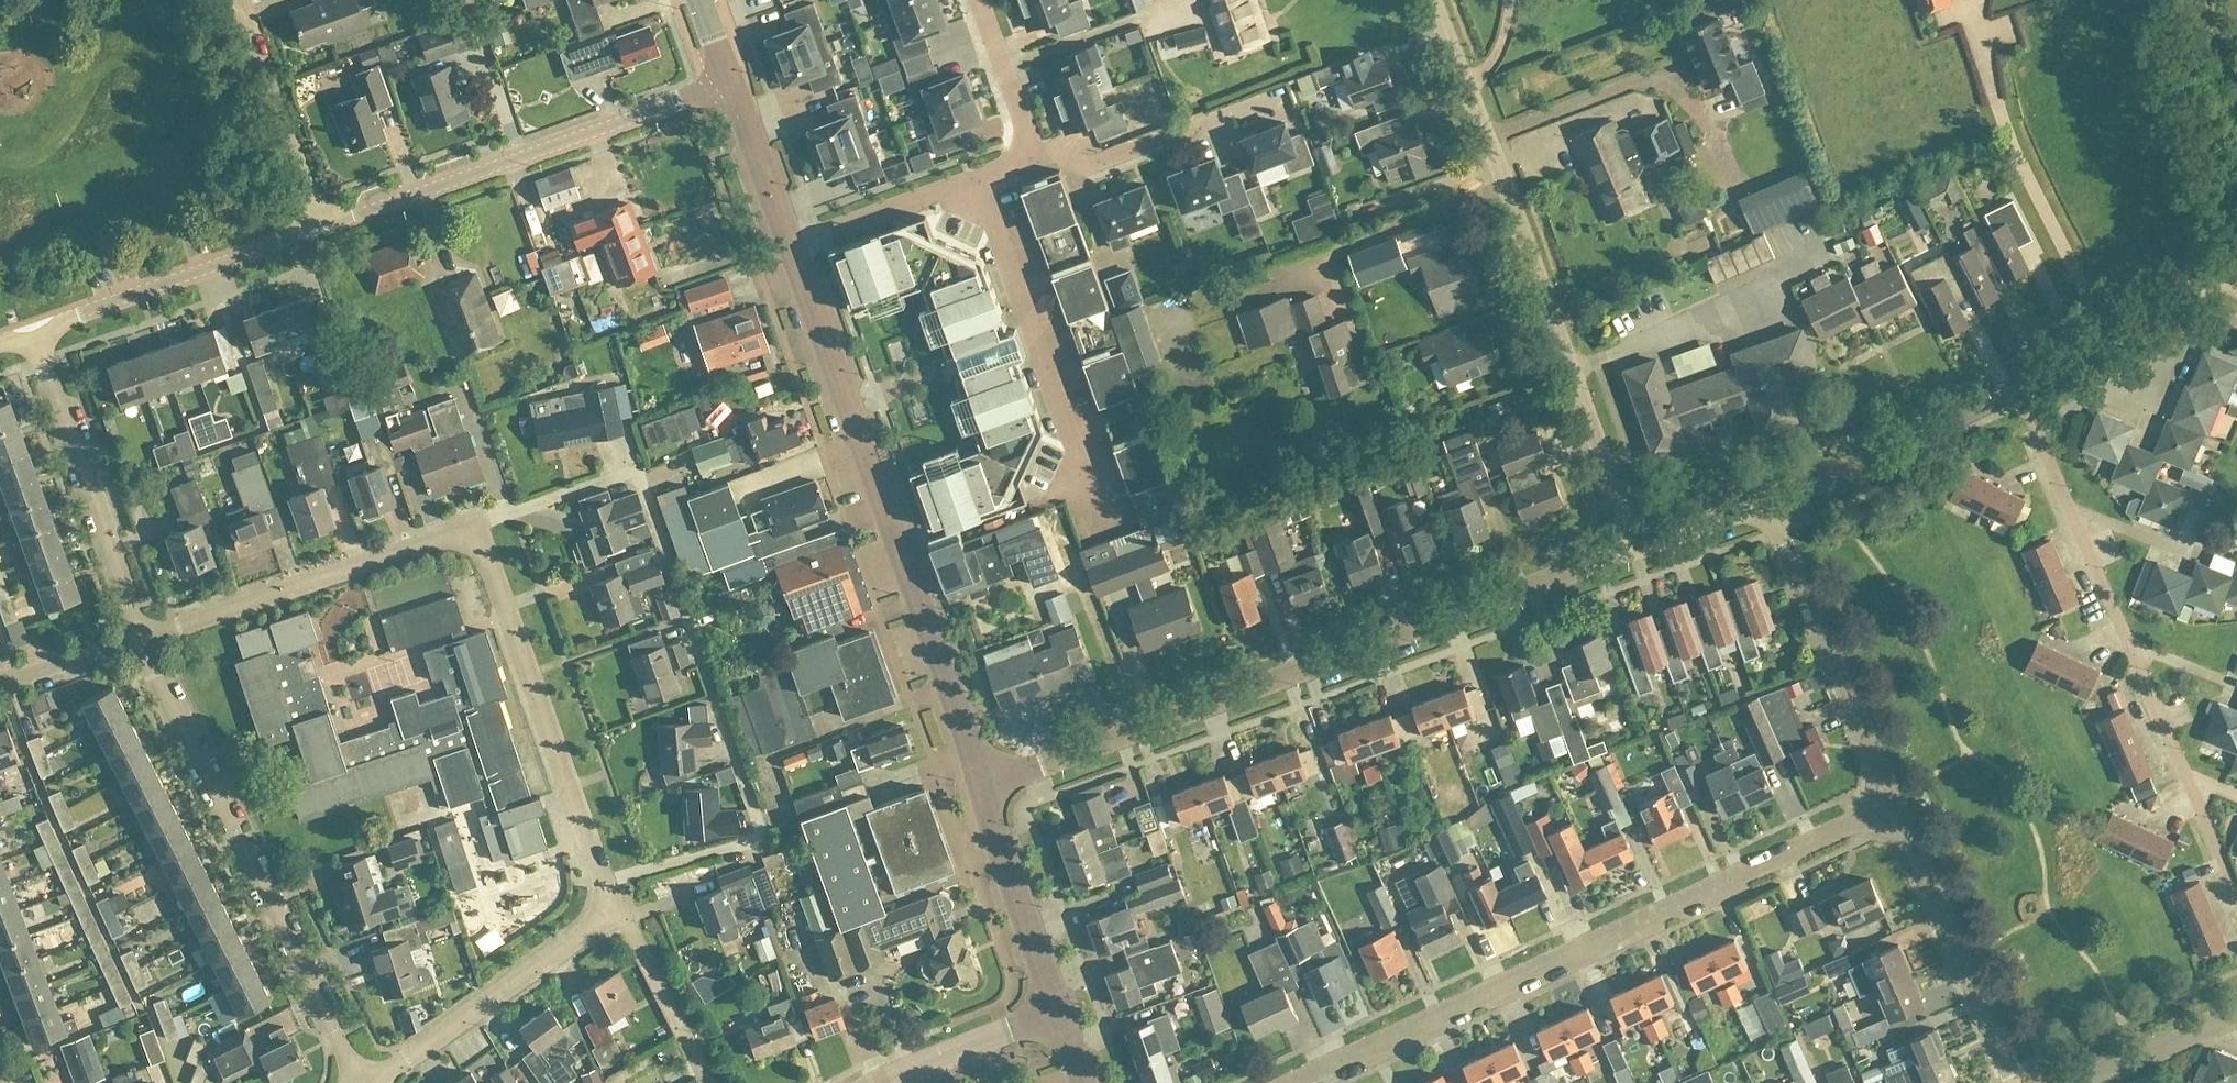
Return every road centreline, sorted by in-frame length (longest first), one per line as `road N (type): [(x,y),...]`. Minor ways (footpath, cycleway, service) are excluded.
road 1 (residential): [(616,912),(493,558),(472,534),(445,534),(139,638)]
road 2 (residential): [(982,792),(1633,550)]
road 3 (residential): [(1303,1082),(1895,807)]
road 4 (residential): [(1633,550),(1431,0)]
road 5 (secondary): [(982,792),(782,243)]
road 6 (residential): [(2017,387),(2236,894)]
road 7 (residential): [(359,1082),(139,638)]
road 8 (tertiary): [(316,226),(707,91)]
road 9 (residential): [(1895,807),(1766,503)]
road 10 (residential): [(139,638),(32,332)]
road 11 (tertiary): [(32,332),(316,226)]
road 12 (residential): [(2017,1082),(1895,807)]
road 13 (residential): [(372,1082),(616,912)]
road 14 (residential): [(1766,503),(2017,387)]
road 15 (residential): [(1021,149),(1088,168),(1276,100)]
road 16 (residential): [(1021,149),(998,170),(782,243)]
road 17 (residential): [(2017,387),(2232,268)]
road 18 (residential): [(316,226),(241,0)]
road 19 (secondary): [(1056,1011),(982,792)]
road 20 (residential): [(710,1082),(616,912)]
road 21 (tertiary): [(880,1082),(1056,1011)]
road 22 (residential): [(2080,1082),(2236,1012)]
road 23 (secondary): [(782,243),(724,85)]
road 24 (residential): [(977,0),(1023,122),(1021,149)]
road 25 (residential): [(139,638),(0,680)]
road 26 (residential): [(1633,550),(1766,503)]

